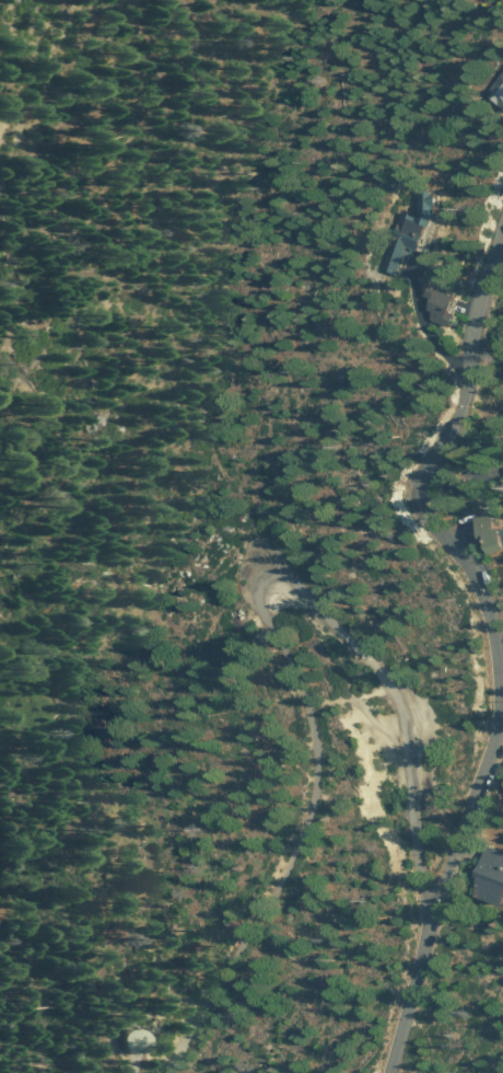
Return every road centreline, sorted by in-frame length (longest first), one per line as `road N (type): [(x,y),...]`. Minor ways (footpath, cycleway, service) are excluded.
road 1 (residential): [(382,1072),(498,717),(494,619),(469,562),(431,524),(424,489),(469,400),(479,310),(502,229)]

